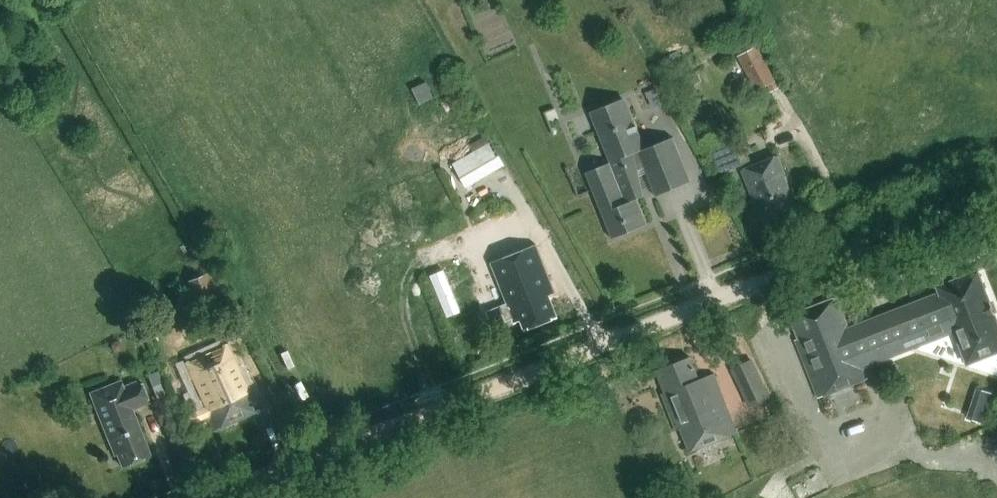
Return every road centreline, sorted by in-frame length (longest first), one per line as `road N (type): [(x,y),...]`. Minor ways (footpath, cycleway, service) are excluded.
road 1 (track): [(996,195),(200,497)]

